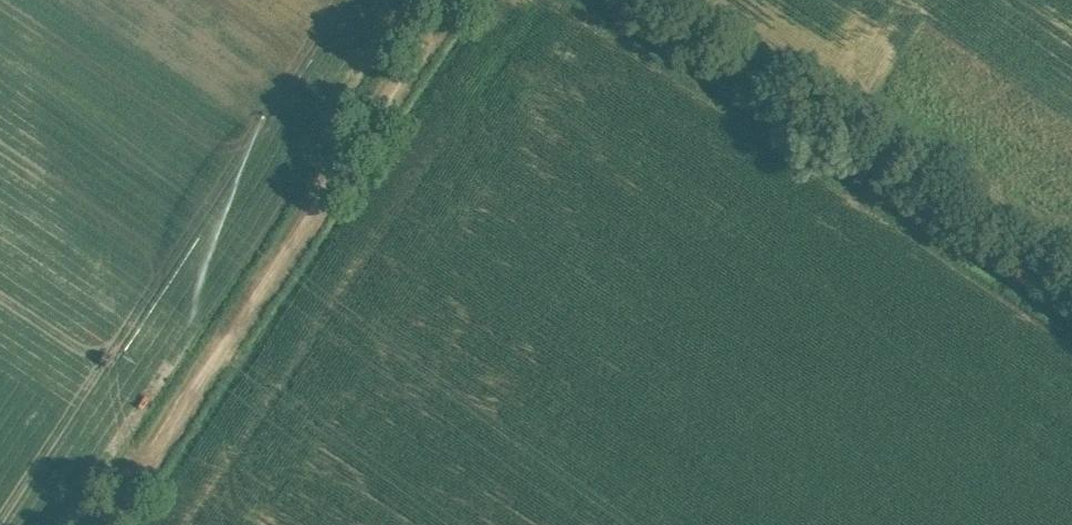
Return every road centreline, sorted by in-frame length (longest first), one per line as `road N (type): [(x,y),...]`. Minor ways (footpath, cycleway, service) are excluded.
road 1 (track): [(452,0),(108,524)]

